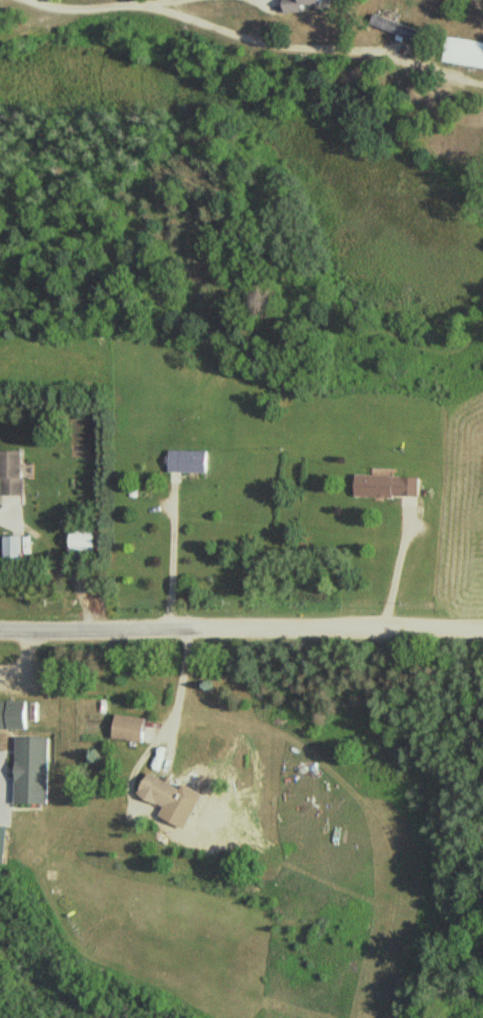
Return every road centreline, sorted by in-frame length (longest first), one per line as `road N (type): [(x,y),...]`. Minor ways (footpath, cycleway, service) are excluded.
road 1 (residential): [(482,622),(0,626)]

